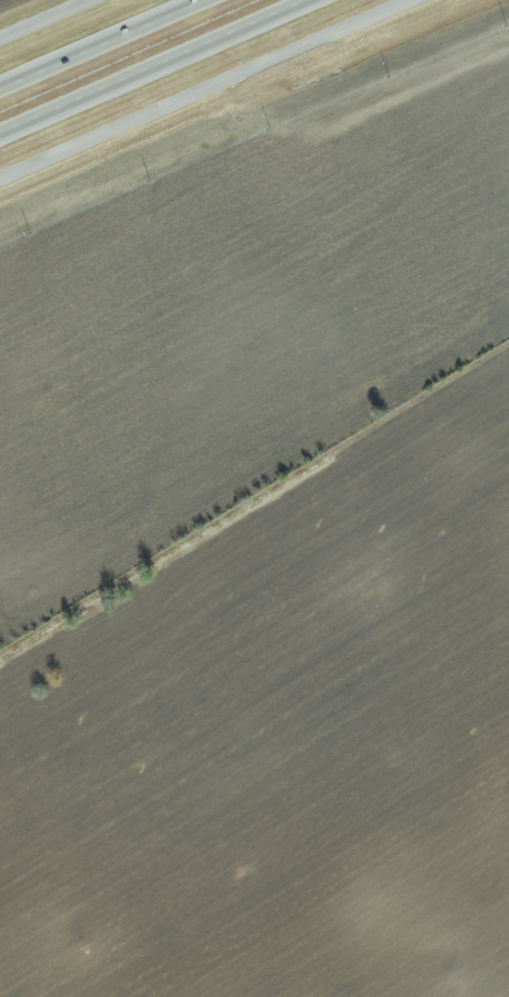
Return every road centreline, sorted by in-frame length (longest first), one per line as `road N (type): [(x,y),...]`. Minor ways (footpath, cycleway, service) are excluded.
road 1 (tertiary): [(0,182),(420,0)]
road 2 (motorway): [(0,137),(316,0)]
road 3 (motorway): [(213,0),(0,92)]

